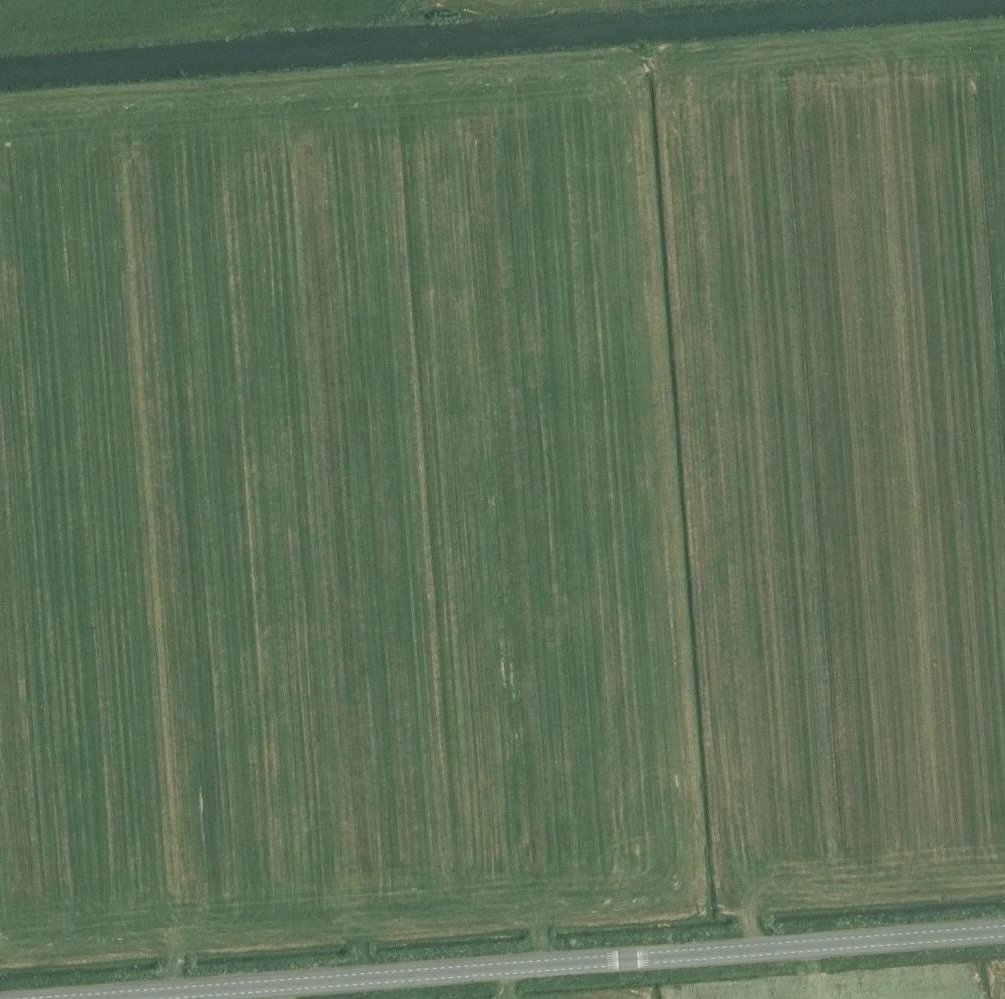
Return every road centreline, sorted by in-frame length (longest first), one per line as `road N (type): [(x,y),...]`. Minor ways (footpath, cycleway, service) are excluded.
road 1 (tertiary): [(16,998),(1004,926)]

